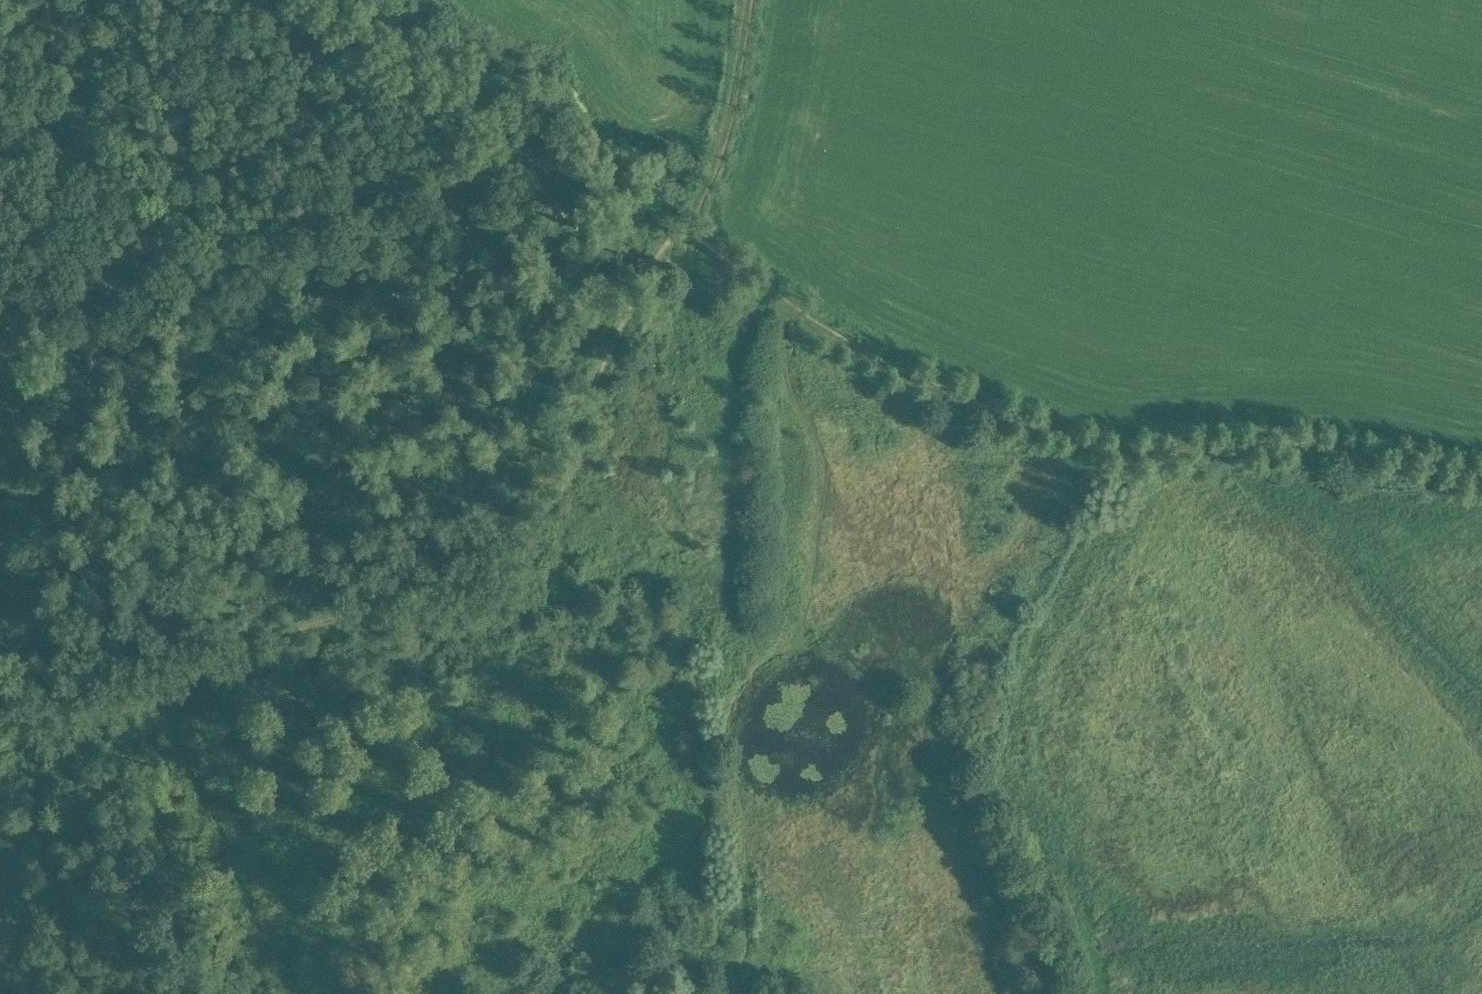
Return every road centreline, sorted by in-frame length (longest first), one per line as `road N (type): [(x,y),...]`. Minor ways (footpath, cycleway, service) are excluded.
road 1 (track): [(687,230),(661,252),(491,590),(280,631),(148,675),(0,750)]
road 2 (track): [(1481,475),(1317,442),(1128,454),(1094,448),(877,358),(687,230)]
road 3 (track): [(754,0),(729,117),(687,230)]

